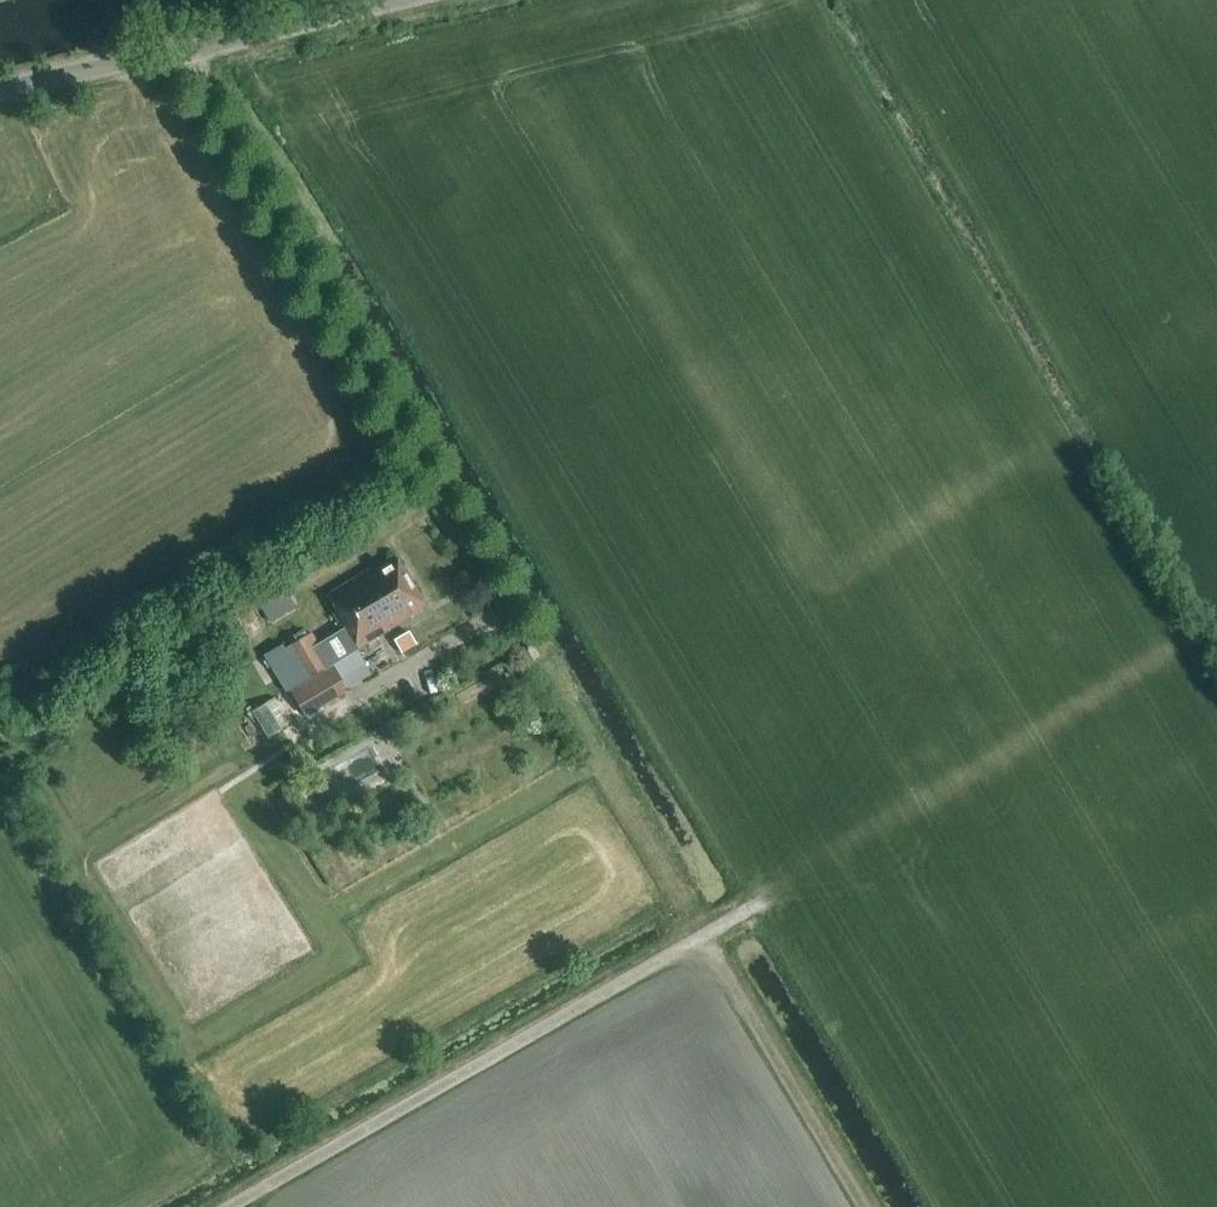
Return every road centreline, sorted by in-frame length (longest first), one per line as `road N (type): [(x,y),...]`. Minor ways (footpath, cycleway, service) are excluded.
road 1 (track): [(234,1206),(704,936)]
road 2 (unclassified): [(0,93),(384,0)]

